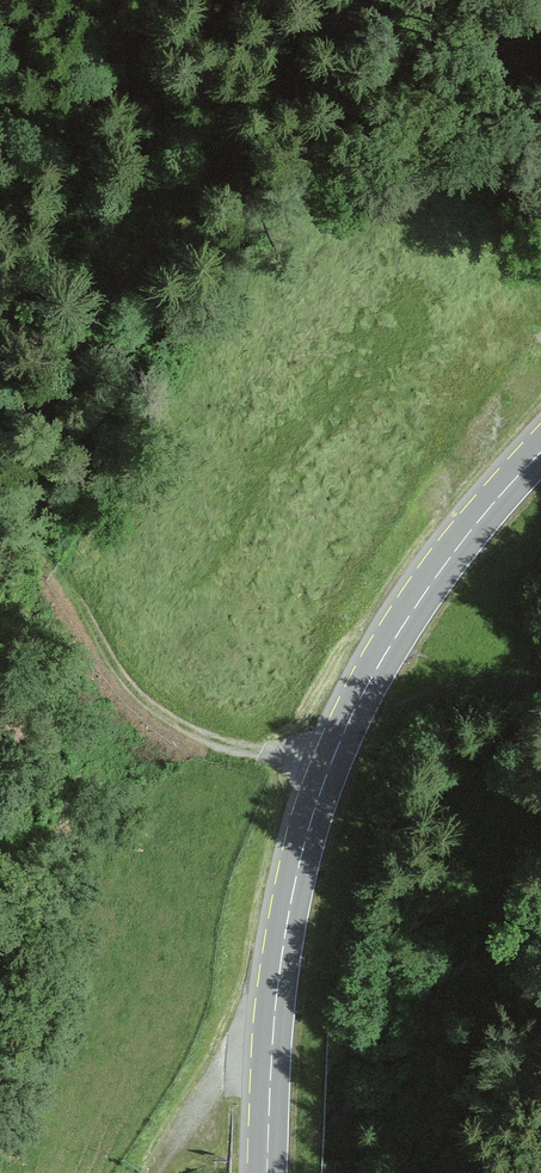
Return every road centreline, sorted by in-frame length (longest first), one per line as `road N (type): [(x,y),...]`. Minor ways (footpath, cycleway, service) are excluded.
road 1 (secondary): [(267,1172),(283,949),(323,782),(366,687),(414,609),(540,451)]
road 2 (track): [(0,437),(43,556),(103,655),(148,705),(234,750),(283,756),(338,744)]
road 3 (track): [(271,1057),(222,1074),(152,1172)]

